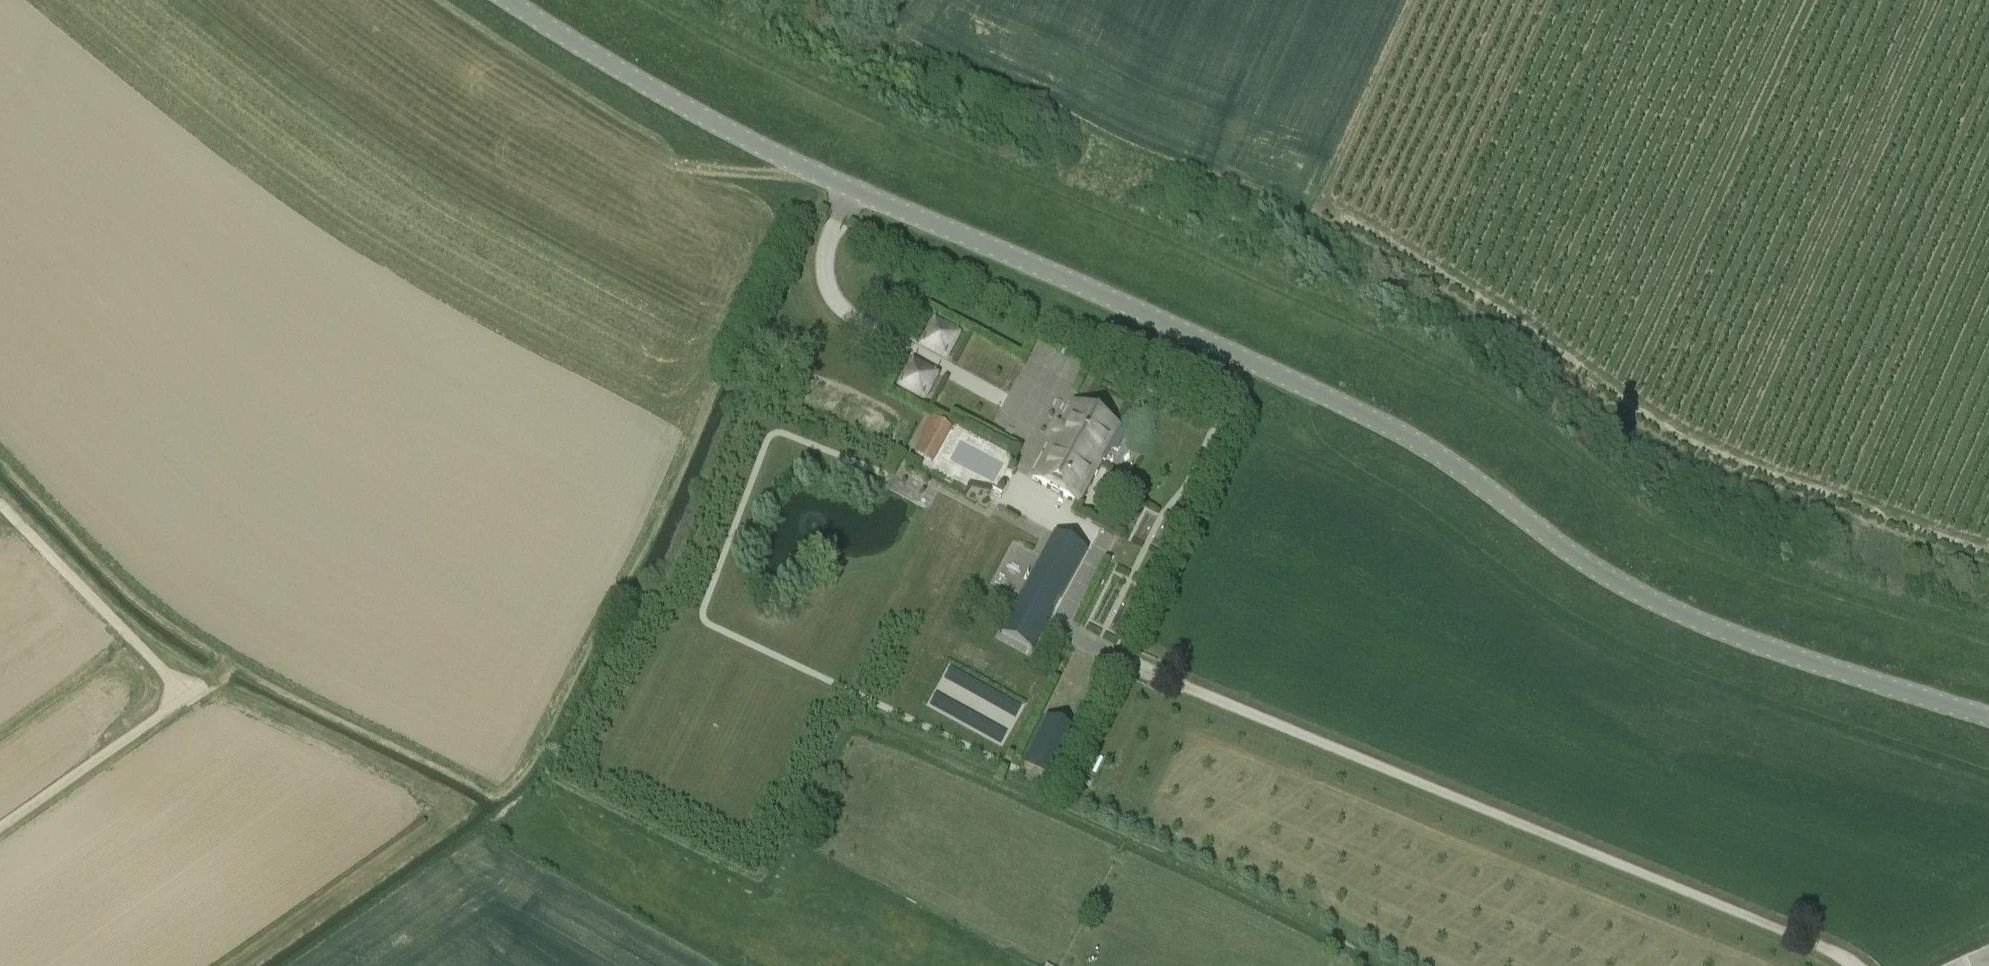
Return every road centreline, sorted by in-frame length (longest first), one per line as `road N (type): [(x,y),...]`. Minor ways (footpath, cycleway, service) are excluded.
road 1 (tertiary): [(1988,718),(1762,648),(1616,587),(1398,435),(692,117),(510,0)]

